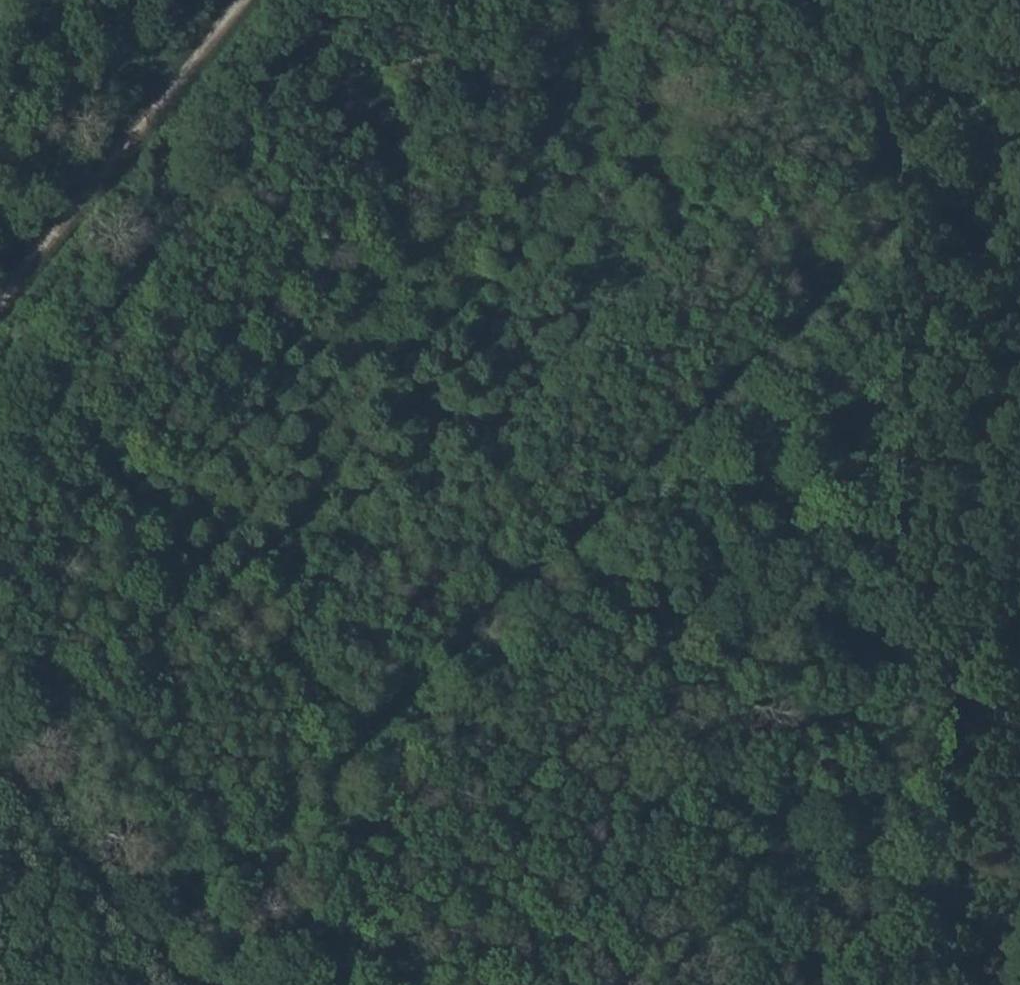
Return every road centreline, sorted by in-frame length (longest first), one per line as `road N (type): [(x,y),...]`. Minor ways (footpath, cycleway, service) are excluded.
road 1 (track): [(236,0),(0,296)]

